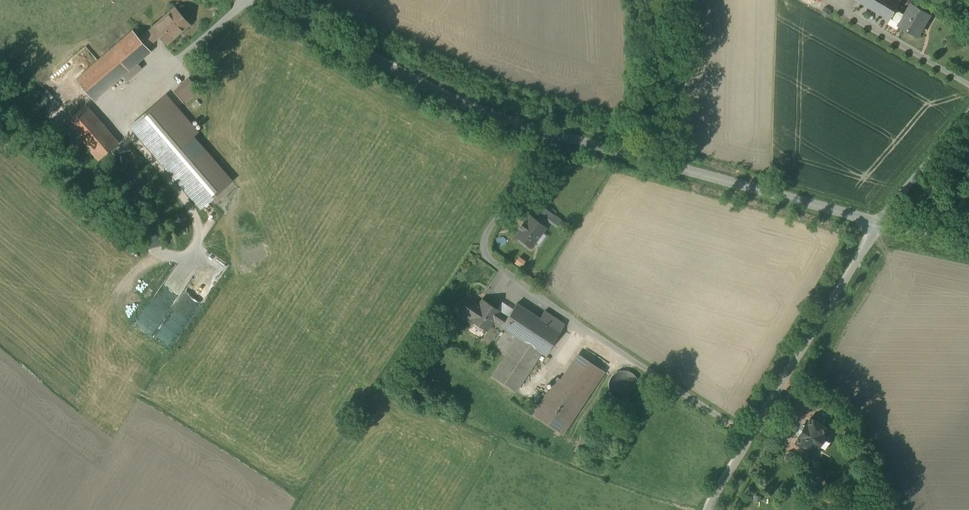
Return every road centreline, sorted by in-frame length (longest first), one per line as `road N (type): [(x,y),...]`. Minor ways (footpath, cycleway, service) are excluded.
road 1 (unclassified): [(750,437),(490,263),(486,235),(553,134)]
road 2 (unclassified): [(553,134),(879,223)]
road 3 (unclassified): [(267,0),(479,113),(553,134)]
road 4 (unclassified): [(879,223),(750,437)]
road 5 (unclassified): [(879,223),(968,116)]

